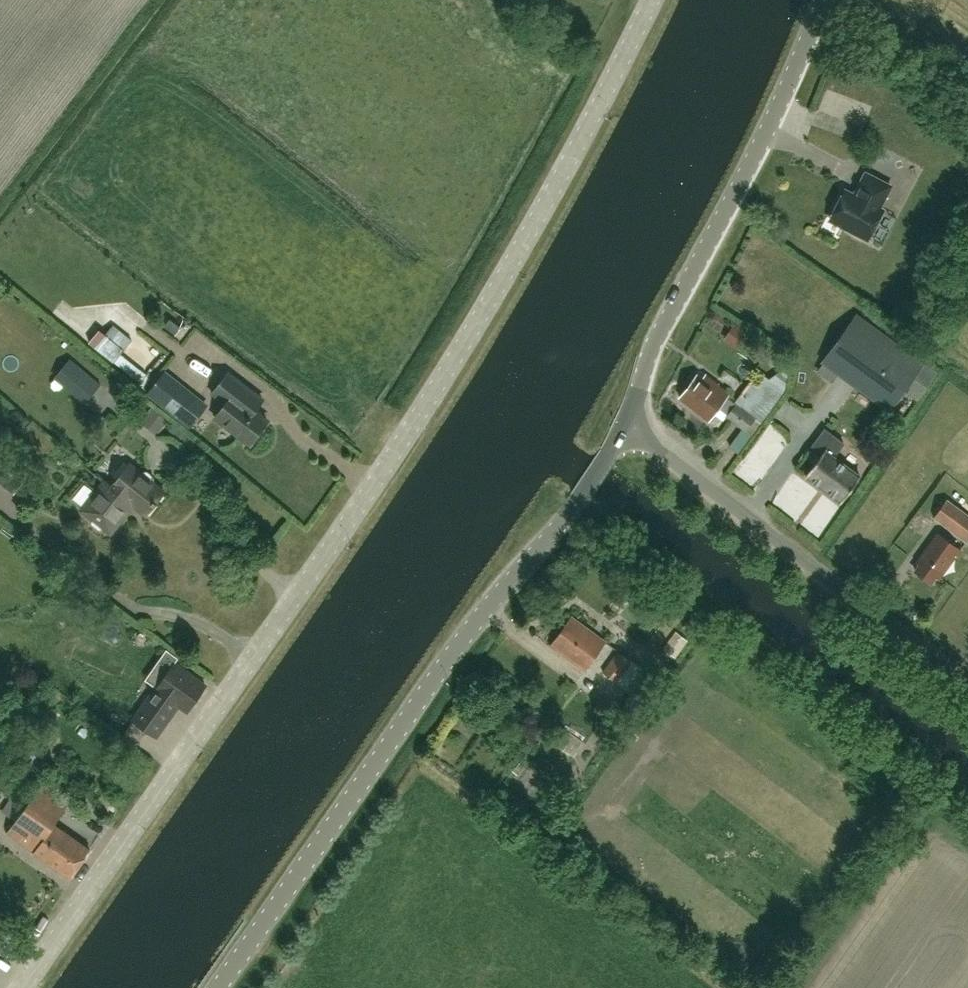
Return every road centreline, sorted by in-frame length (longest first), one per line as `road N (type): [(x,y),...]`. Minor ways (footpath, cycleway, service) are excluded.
road 1 (unclassified): [(22,987),(390,464),(537,218),(652,0)]
road 2 (tertiary): [(217,987),(396,730),(628,422)]
road 3 (tertiary): [(628,422),(650,350),(746,175),(824,0)]
road 4 (unclassified): [(967,681),(628,422)]

